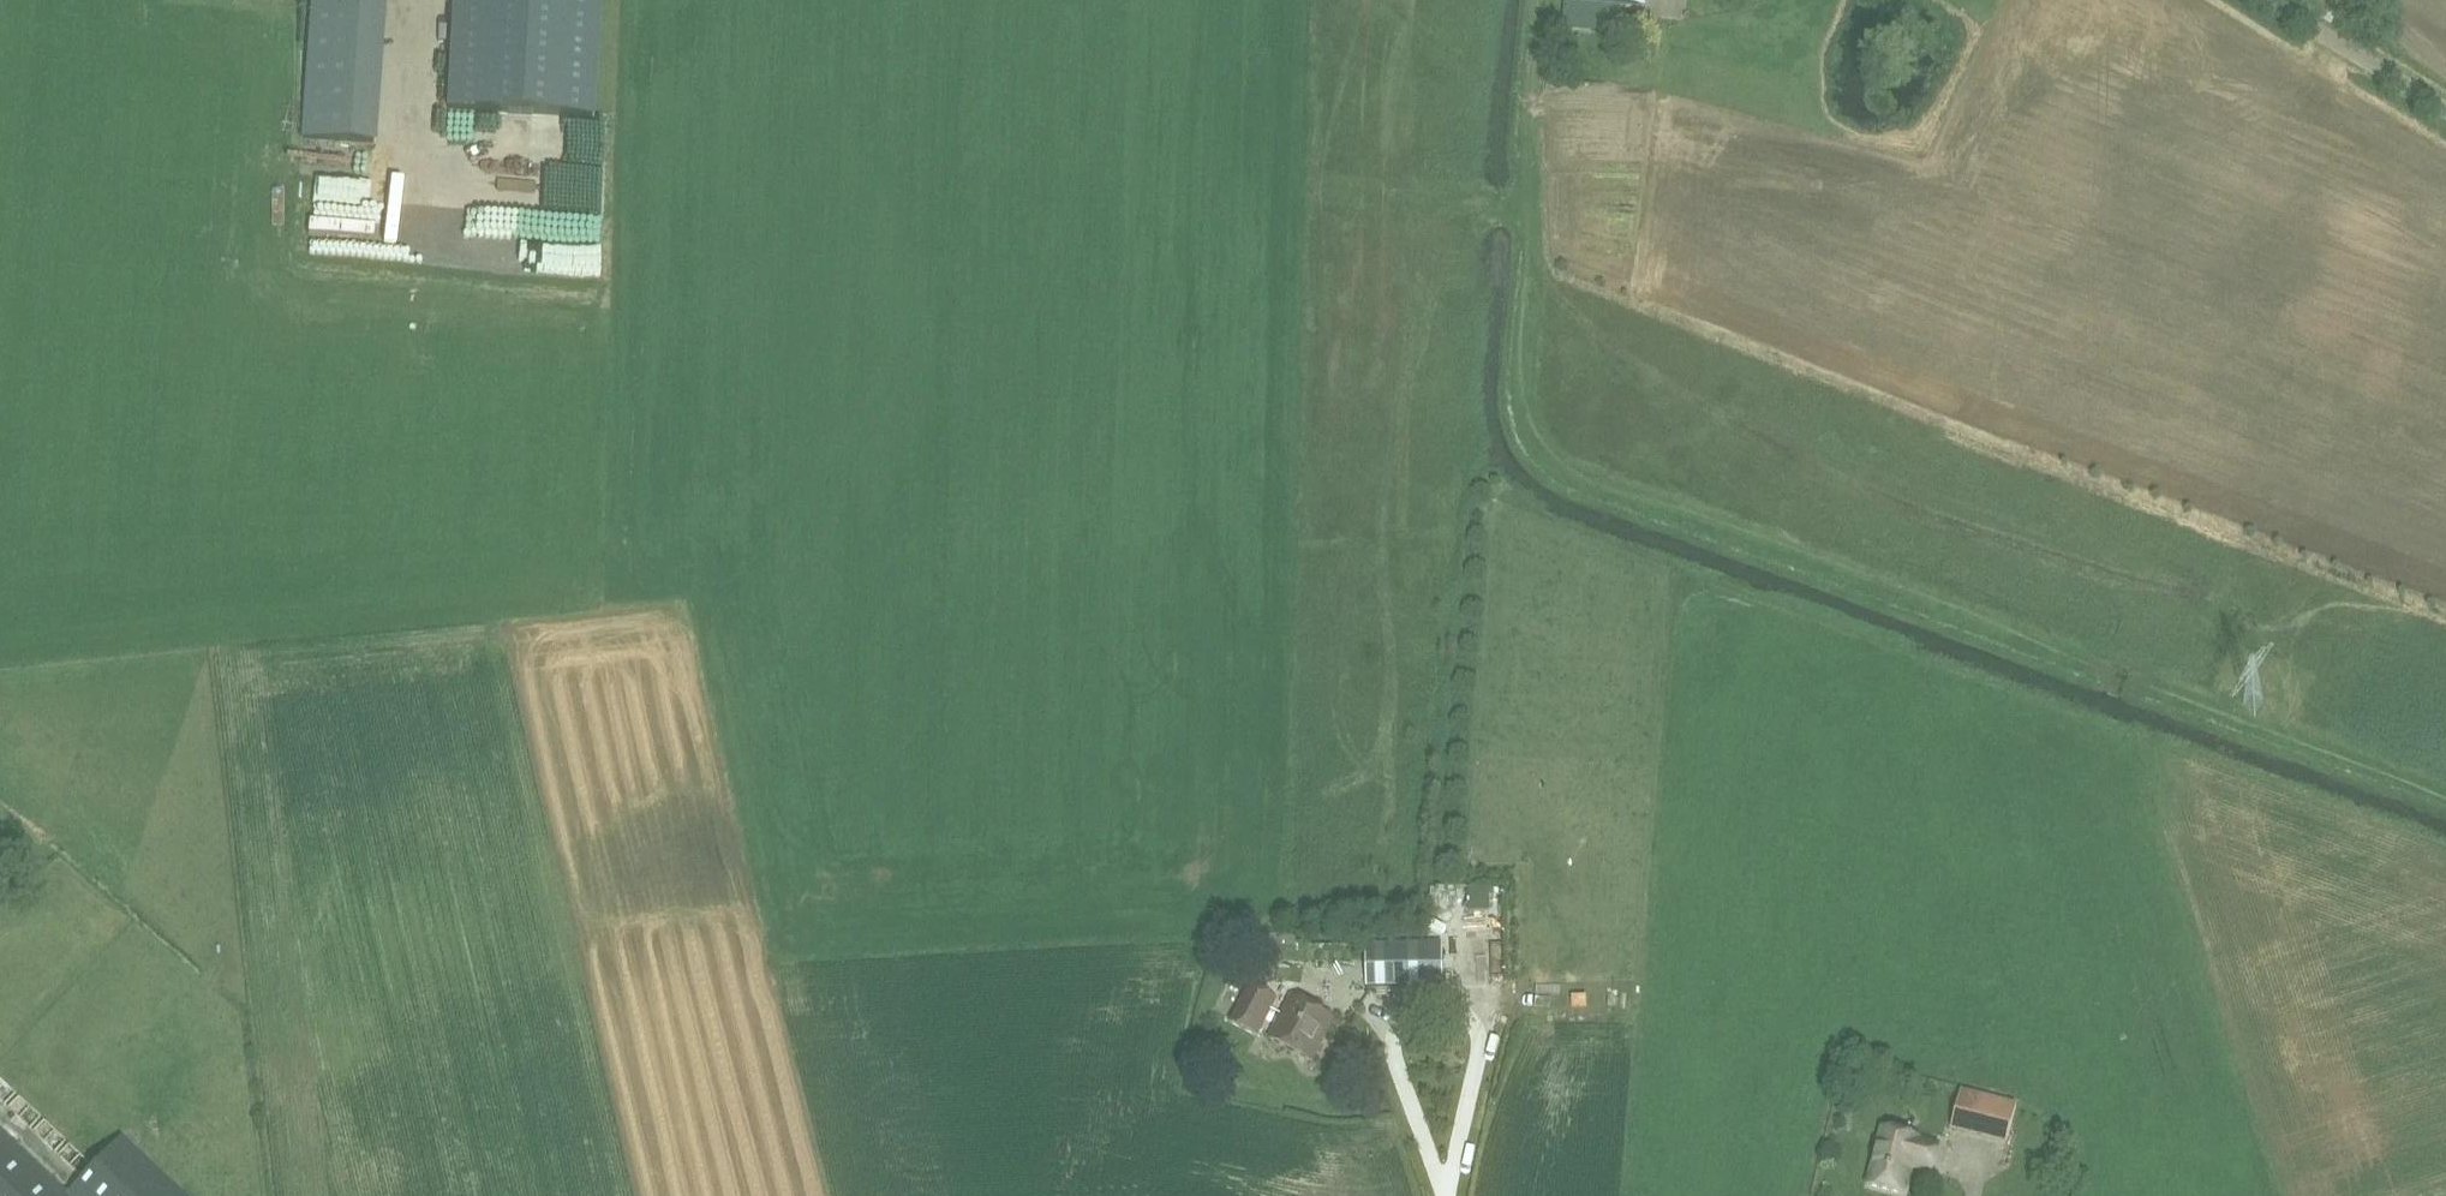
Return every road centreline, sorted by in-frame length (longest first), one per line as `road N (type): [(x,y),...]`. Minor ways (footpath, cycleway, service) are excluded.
road 1 (unclassified): [(2445,110),(2270,0)]

